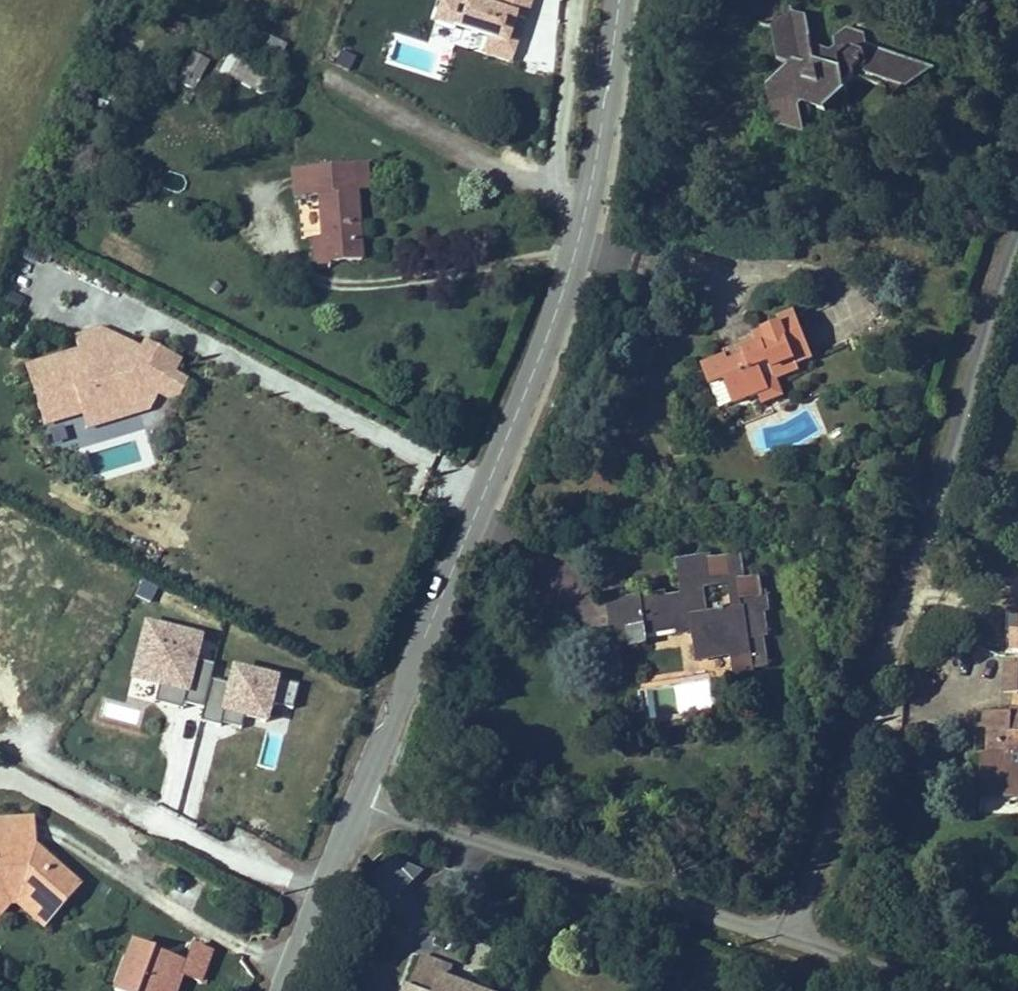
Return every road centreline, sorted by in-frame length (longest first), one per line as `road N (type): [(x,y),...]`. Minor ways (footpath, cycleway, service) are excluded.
road 1 (tertiary): [(362,804),(548,343),(601,132),(619,0)]
road 2 (residential): [(1017,225),(809,887),(781,922)]
road 3 (residential): [(781,922),(739,921),(362,804)]
road 4 (tertiary): [(287,990),(362,804)]
road 5 (residential): [(781,922),(836,950),(959,990)]

